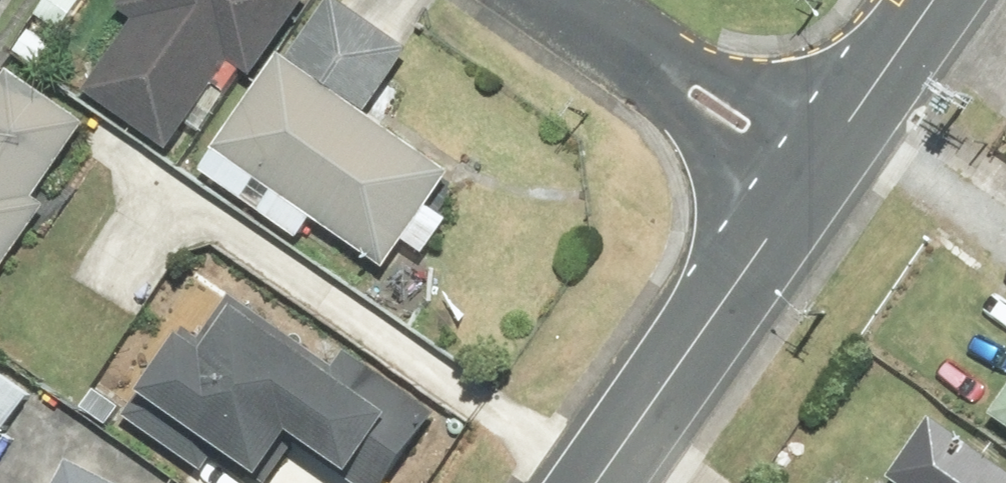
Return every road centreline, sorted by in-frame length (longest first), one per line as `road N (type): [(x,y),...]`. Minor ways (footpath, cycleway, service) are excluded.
road 1 (tertiary): [(596,482),(814,171)]
road 2 (residential): [(569,0),(814,171)]
road 3 (tertiary): [(814,171),(936,0)]

